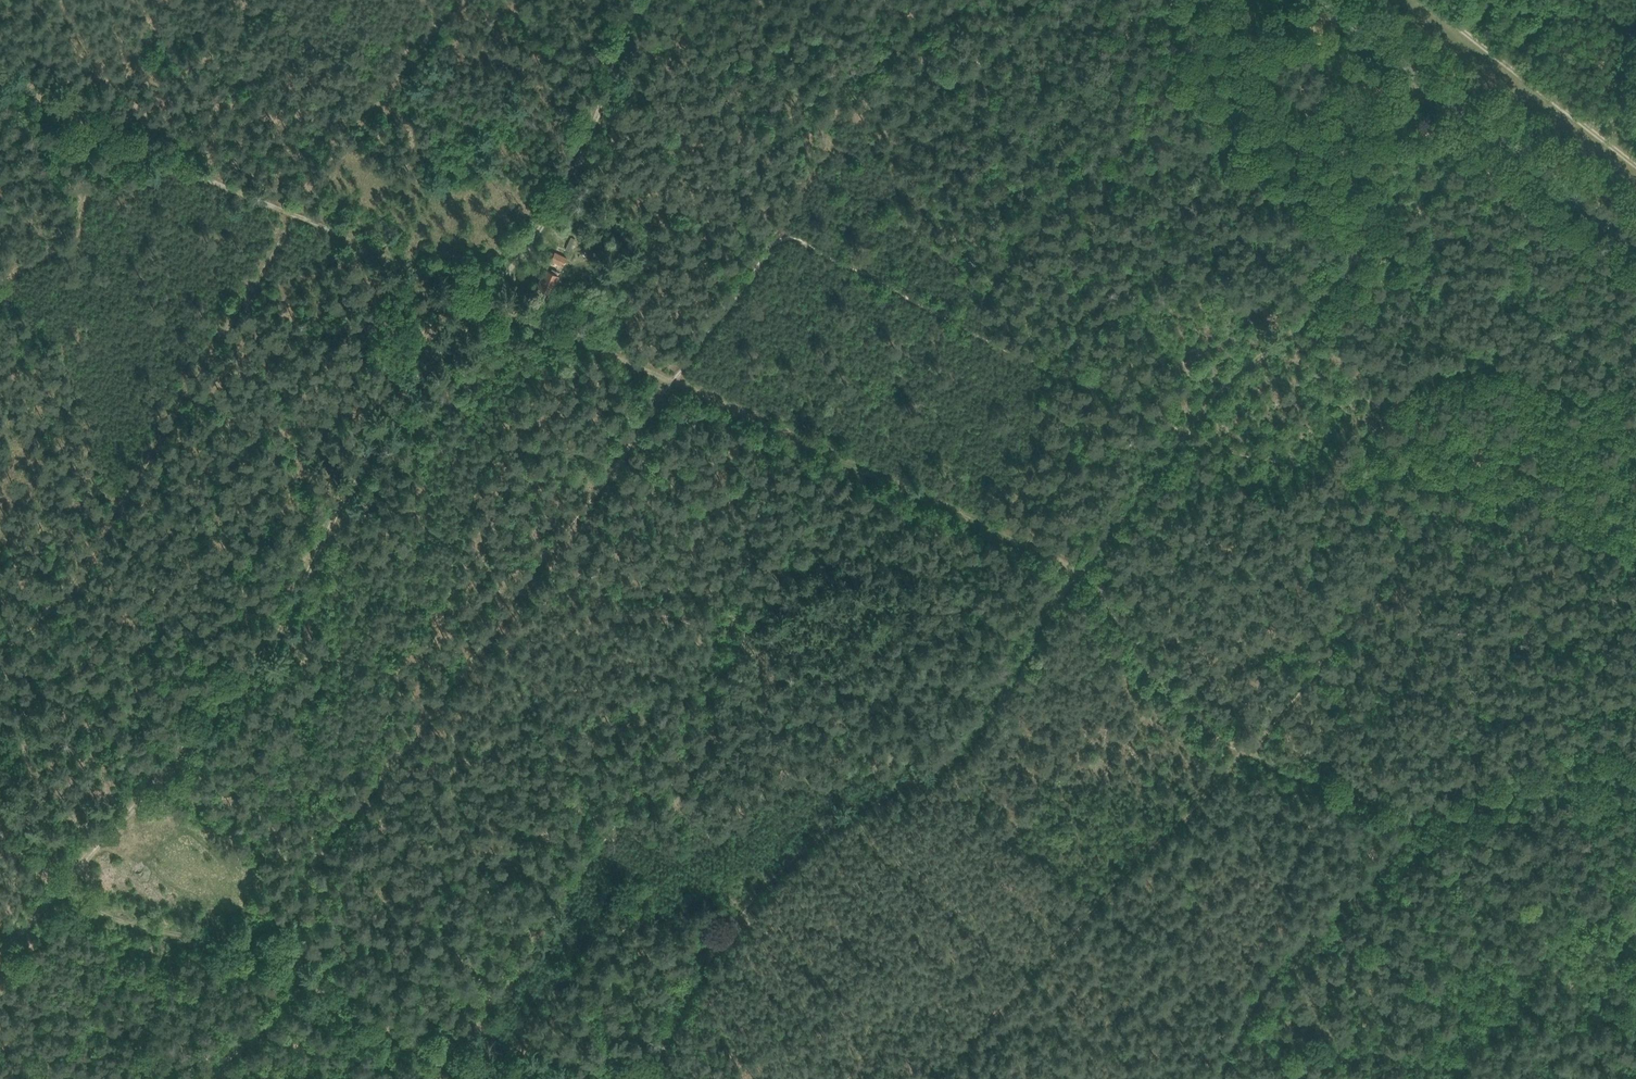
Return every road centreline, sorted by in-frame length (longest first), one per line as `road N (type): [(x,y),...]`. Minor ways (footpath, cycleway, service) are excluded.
road 1 (track): [(55,876),(250,659),(287,606),(355,456),(474,293)]
road 2 (tertiary): [(1324,0),(1635,245)]
road 3 (track): [(631,0),(596,117),(528,249),(474,293)]

